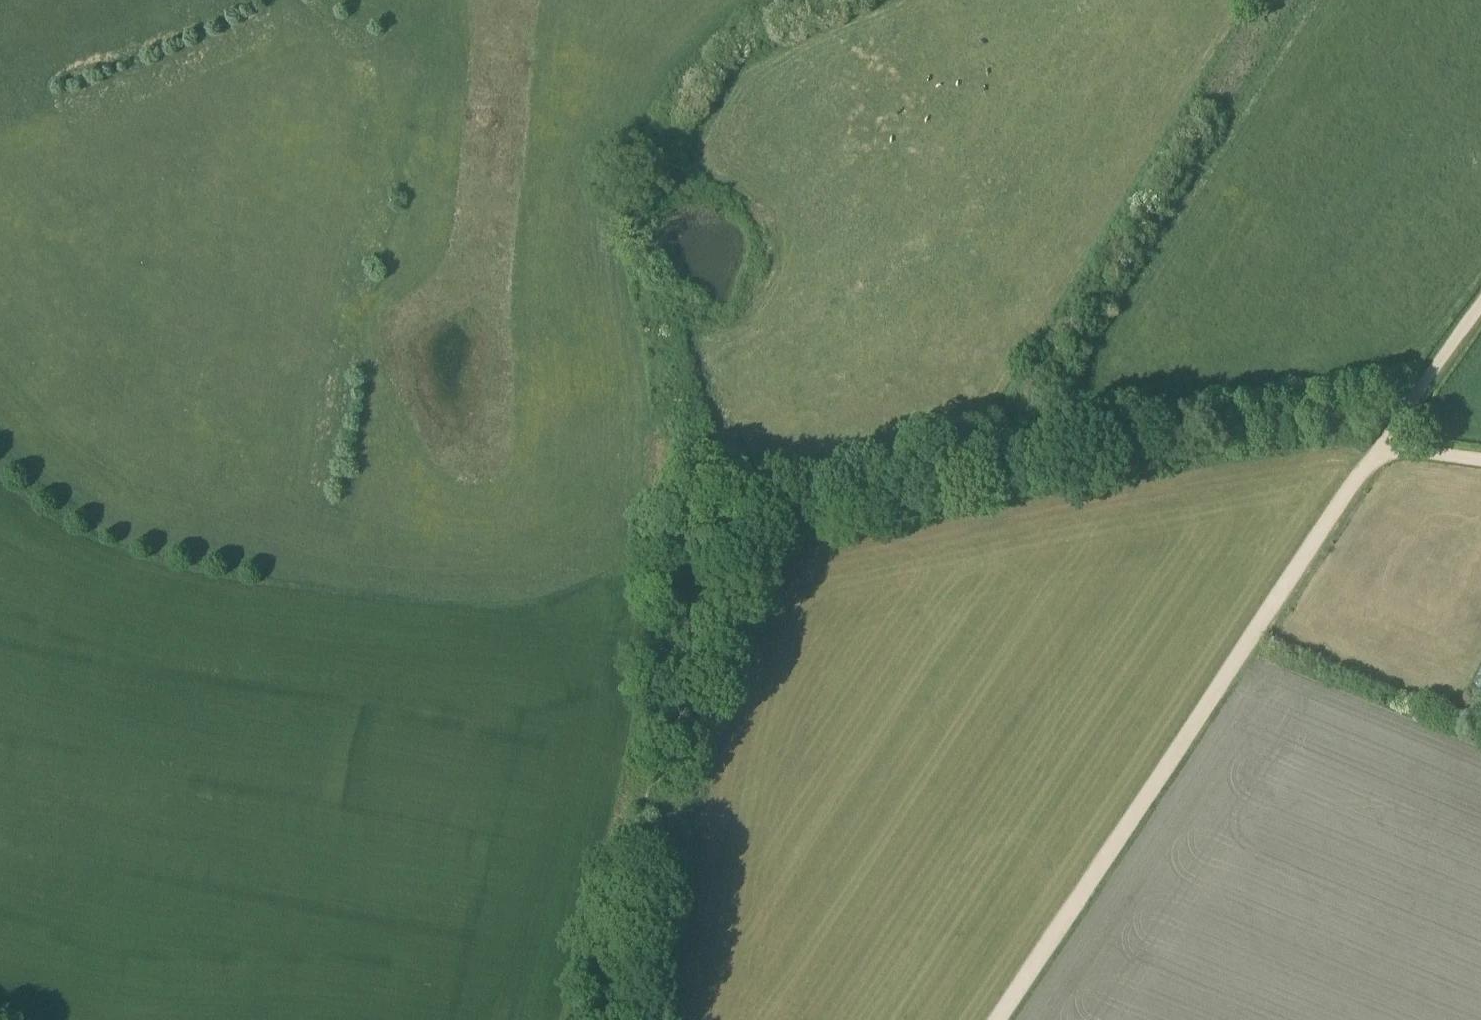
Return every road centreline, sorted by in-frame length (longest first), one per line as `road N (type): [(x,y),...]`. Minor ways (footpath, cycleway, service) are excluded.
road 1 (unclassified): [(999,1019),(1384,444)]
road 2 (track): [(1384,444),(1480,304)]

